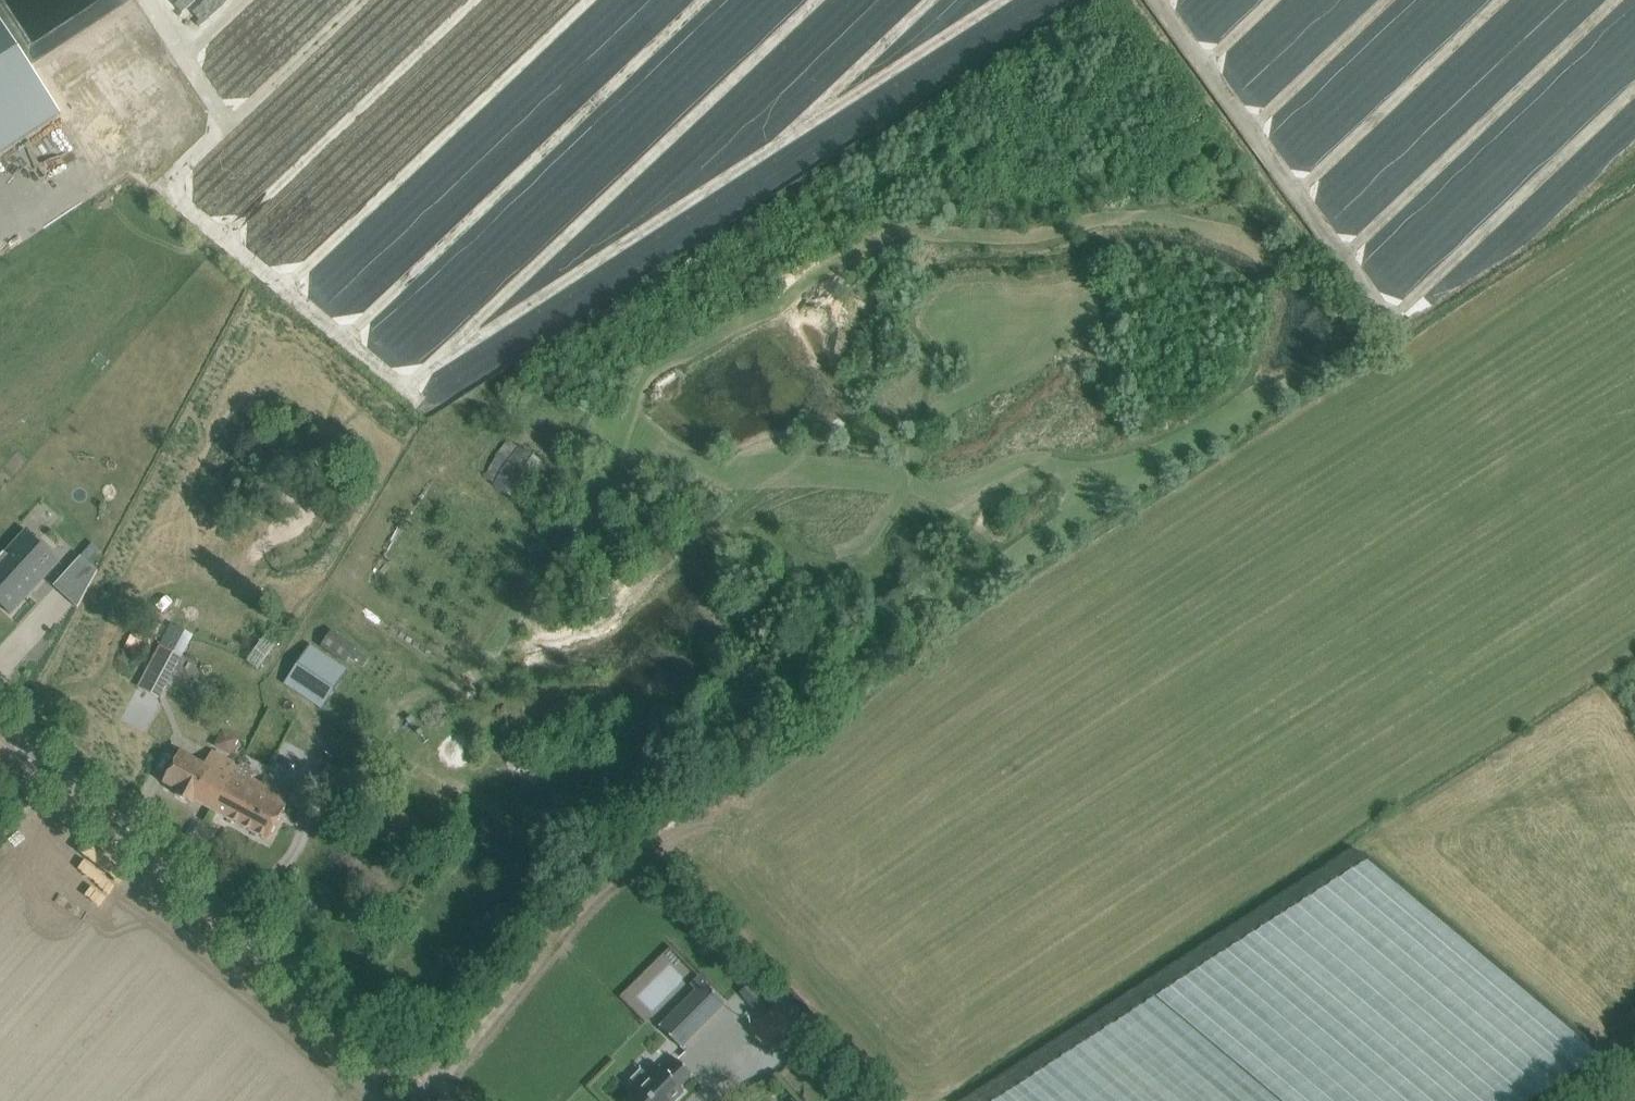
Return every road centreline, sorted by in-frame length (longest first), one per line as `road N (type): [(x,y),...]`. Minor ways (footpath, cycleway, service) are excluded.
road 1 (unclassified): [(435,1100),(0,726)]

